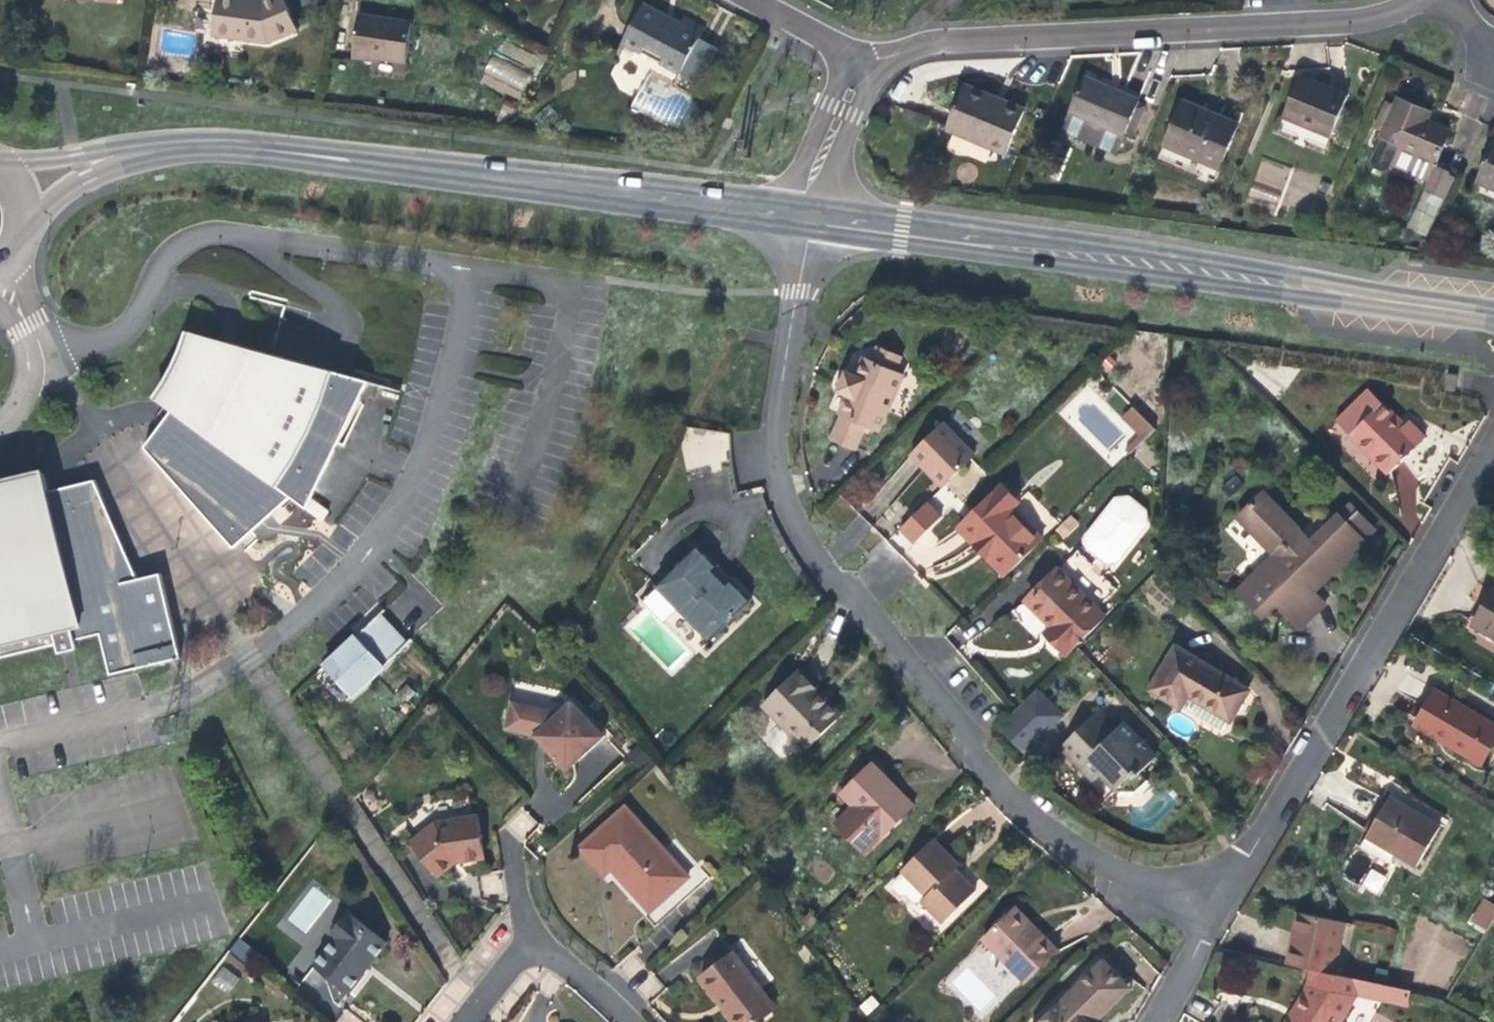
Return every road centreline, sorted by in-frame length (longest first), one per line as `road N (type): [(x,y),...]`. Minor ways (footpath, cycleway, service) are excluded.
road 1 (unclassified): [(1222,904),(1129,876),(1015,802),(811,551),(786,500),(777,438),(812,223)]
road 2 (tertiary): [(812,223),(1493,317)]
road 3 (tertiary): [(161,146),(359,162),(792,219)]
road 4 (unclassified): [(1418,0),(1330,25),(932,44),(856,68)]
road 5 (unclassified): [(1493,446),(1222,904)]
road 6 (unclassified): [(628,1021),(568,965),(545,954),(514,961),(464,1021)]
road 7 (tertiary): [(21,232),(82,182),(161,146)]
road 8 (unclassified): [(856,68),(792,219)]
road 9 (tertiary): [(161,146),(0,159)]
road 10 (unclassified): [(1152,1021),(1222,904)]
road 11 (unclassified): [(856,68),(834,43),(754,0)]

